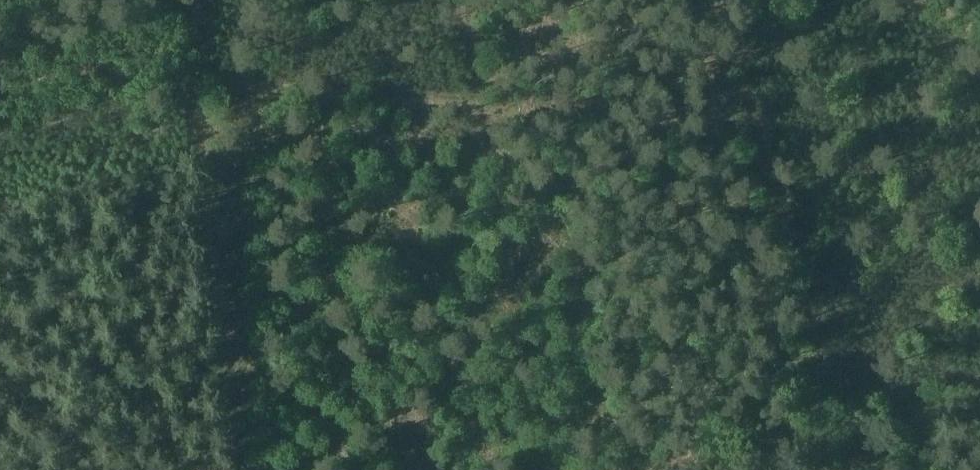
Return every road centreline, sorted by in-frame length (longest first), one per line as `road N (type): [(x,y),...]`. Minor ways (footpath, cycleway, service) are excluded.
road 1 (track): [(177,0),(219,221),(245,469)]

